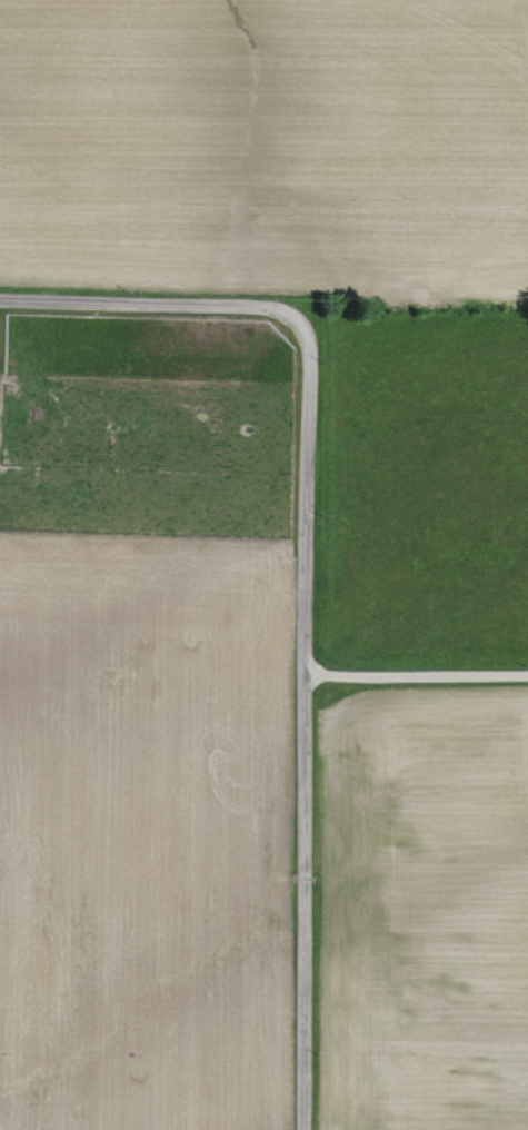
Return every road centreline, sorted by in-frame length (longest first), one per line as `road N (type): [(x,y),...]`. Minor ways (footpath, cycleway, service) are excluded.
road 1 (residential): [(295,1129),(306,367),(299,323),(267,308)]
road 2 (residential): [(0,301),(267,308)]
road 3 (residential): [(301,676),(527,677)]

